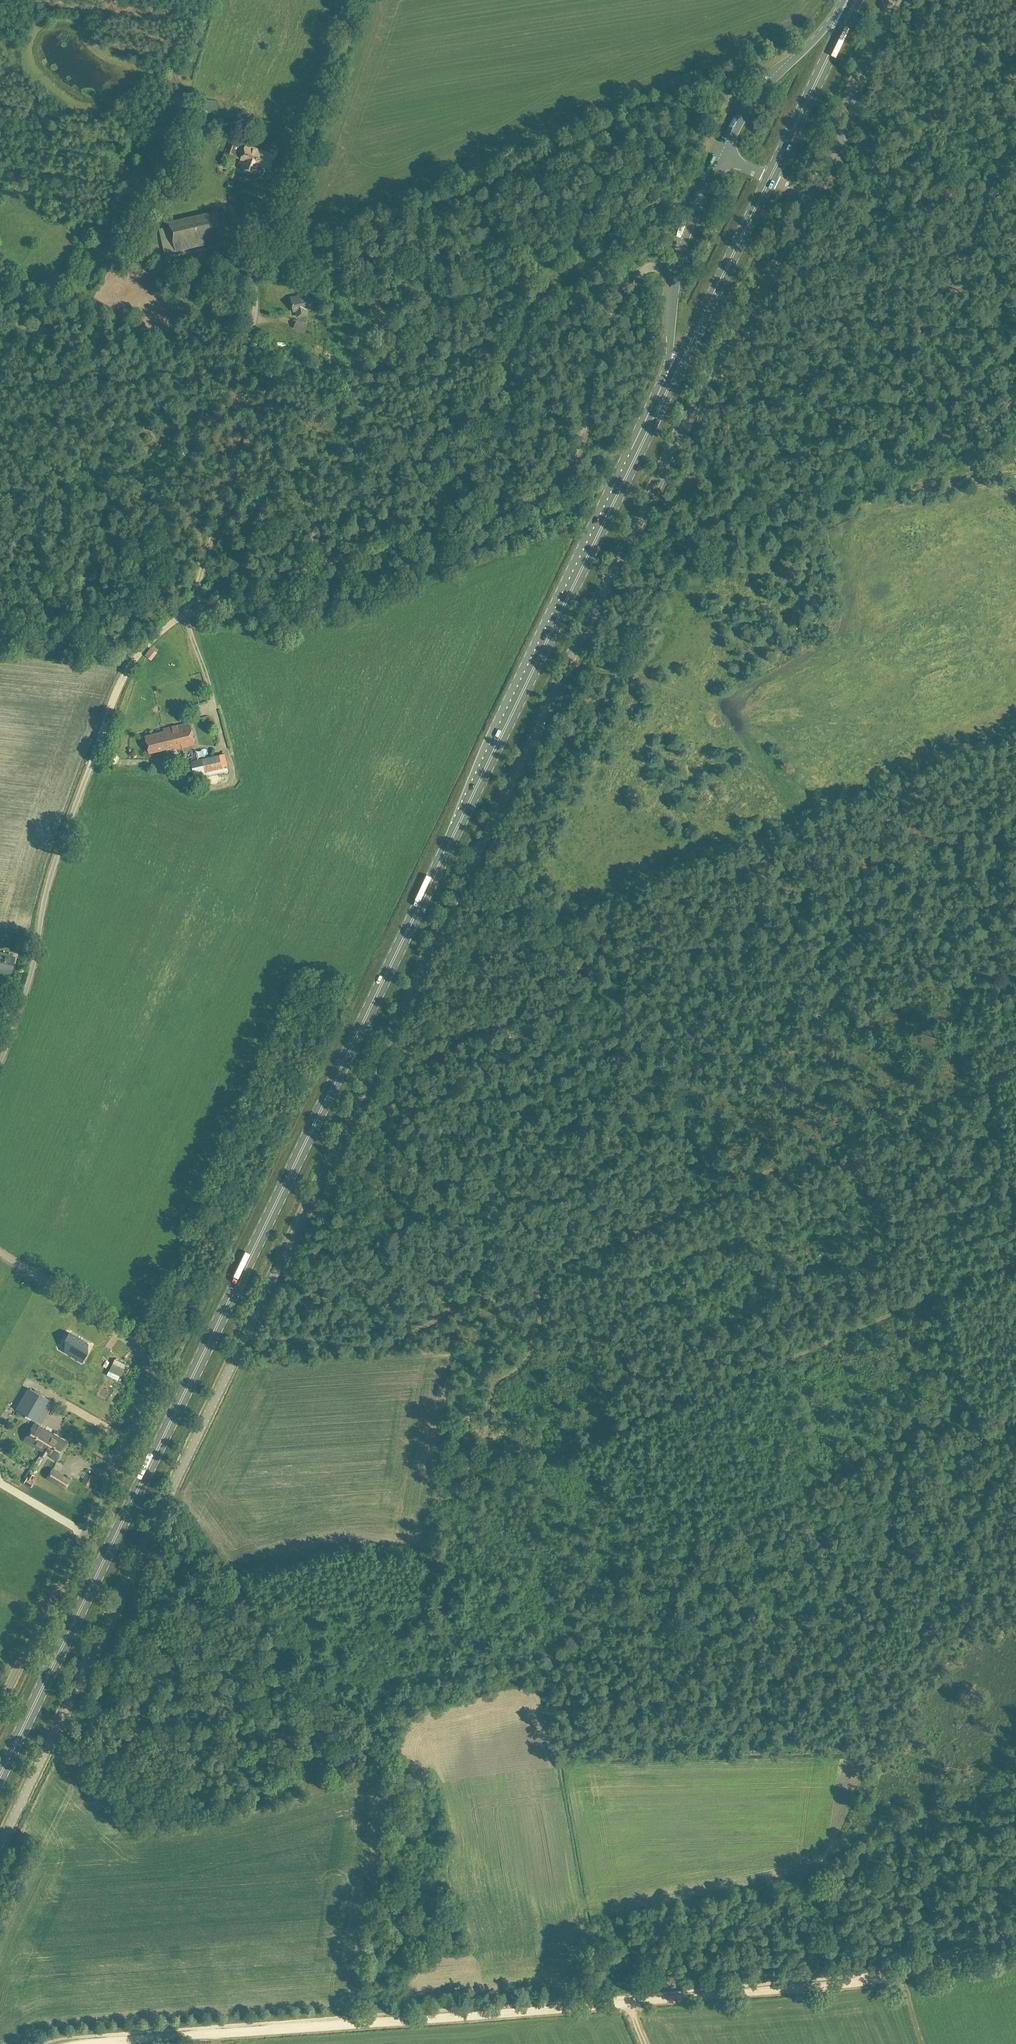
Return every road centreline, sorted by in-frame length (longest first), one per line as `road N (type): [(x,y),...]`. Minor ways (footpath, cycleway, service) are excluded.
road 1 (unclassified): [(0,1844),(717,355),(814,199)]
road 2 (primary): [(0,1774),(657,411)]
road 3 (track): [(75,2043),(872,1982),(1015,1934)]
road 4 (track): [(0,614),(138,652),(183,613),(225,611),(279,579),(513,508),(559,475),(580,443),(594,340),(629,286),(652,267),(675,269)]
road 5 (track): [(249,1327),(443,1324),(1015,1089)]
road 6 (track): [(1015,1283),(729,1420),(483,1508),(496,1401),(528,1380),(531,1369),(513,1303)]
road 7 (unclassified): [(0,1708),(159,1372),(155,1362),(0,1252)]
road 8 (unclassified): [(0,1062),(32,967),(49,884),(138,652)]
road 9 (track): [(257,319),(254,253),(279,229),(362,0)]
road 10 (primary): [(657,411),(770,178)]
road 11 (unclassified): [(814,199),(891,0)]
road 12 (primary): [(851,0),(762,90),(720,155)]
road 13 (primary): [(770,178),(853,0)]
road 14 (primary): [(675,269),(657,411)]
road 15 (unclassified): [(720,155),(675,269)]

